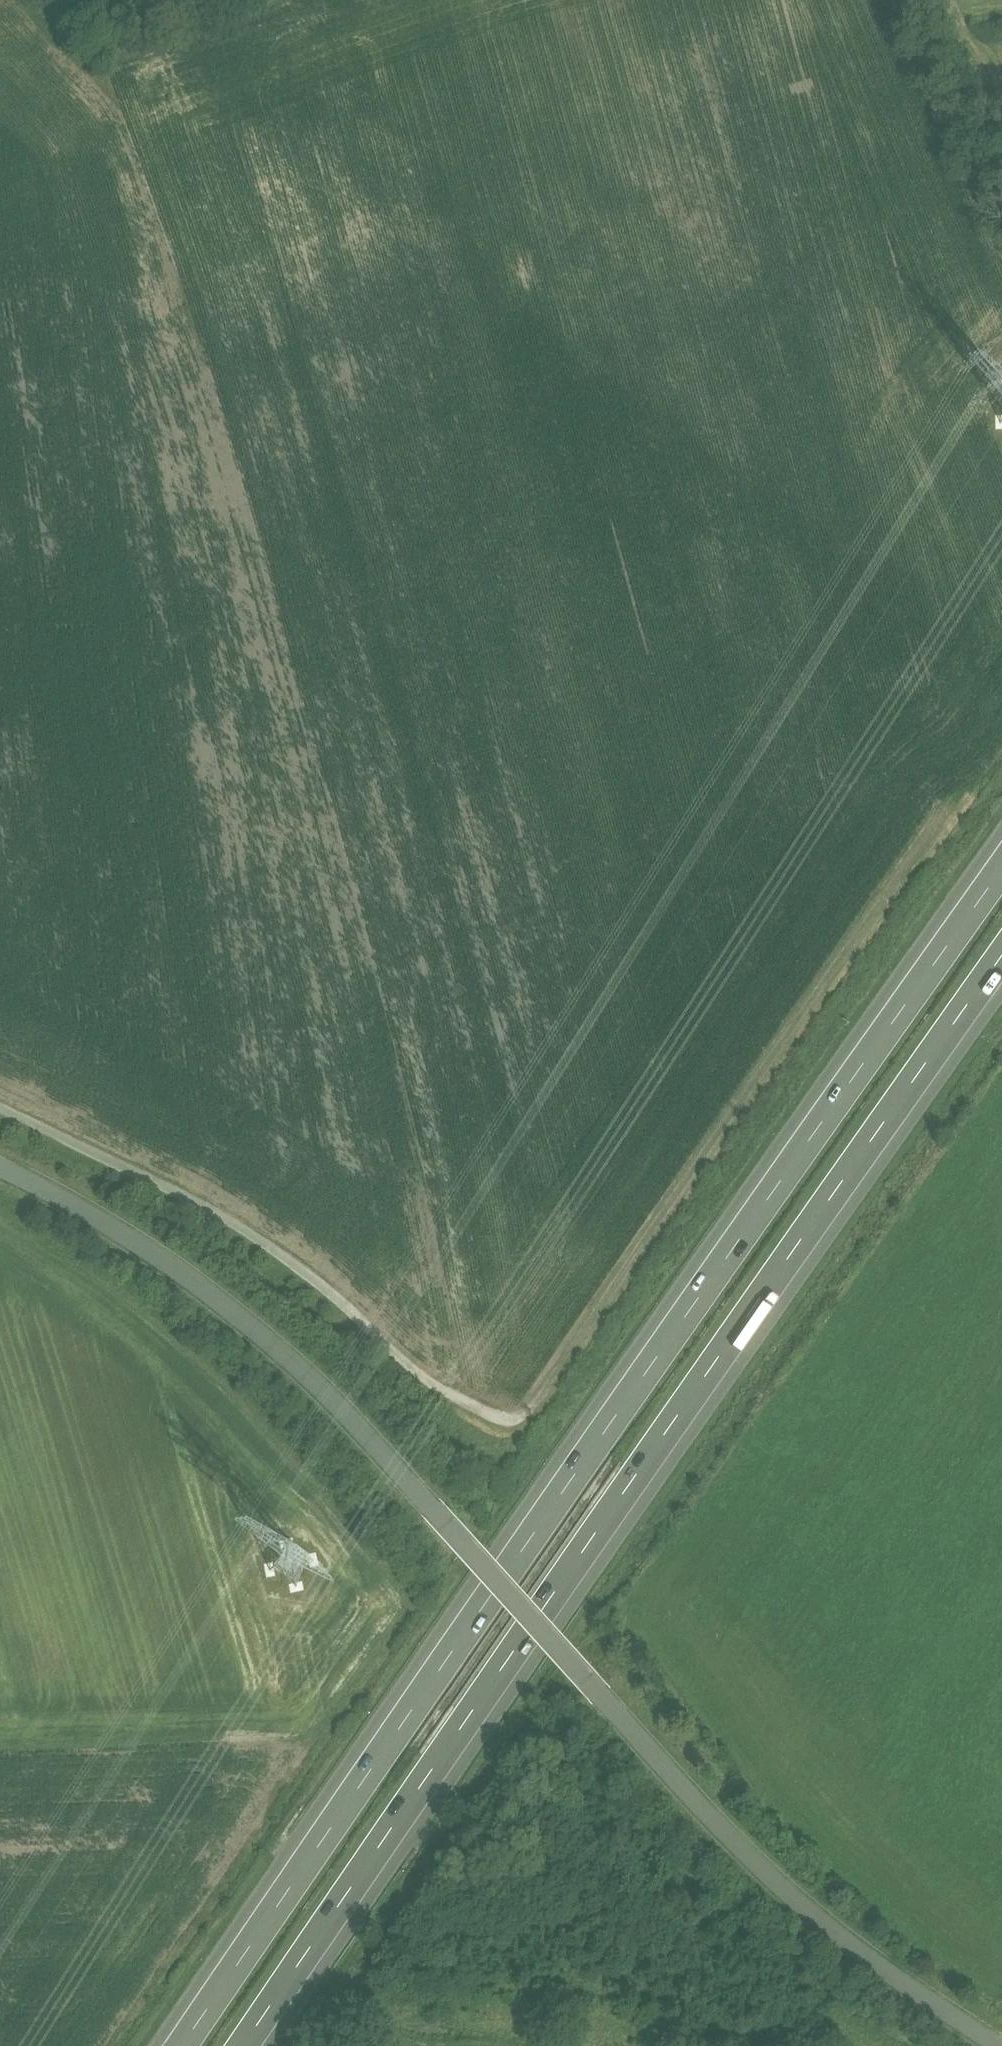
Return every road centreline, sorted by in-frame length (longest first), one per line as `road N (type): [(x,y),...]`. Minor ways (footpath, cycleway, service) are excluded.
road 1 (motorway): [(1001,846),(172,2045)]
road 2 (unclassified): [(999,2045),(835,1932),(719,1832),(413,1486),(203,1301),(0,1185)]
road 3 (motorway): [(253,2045),(1001,958)]

